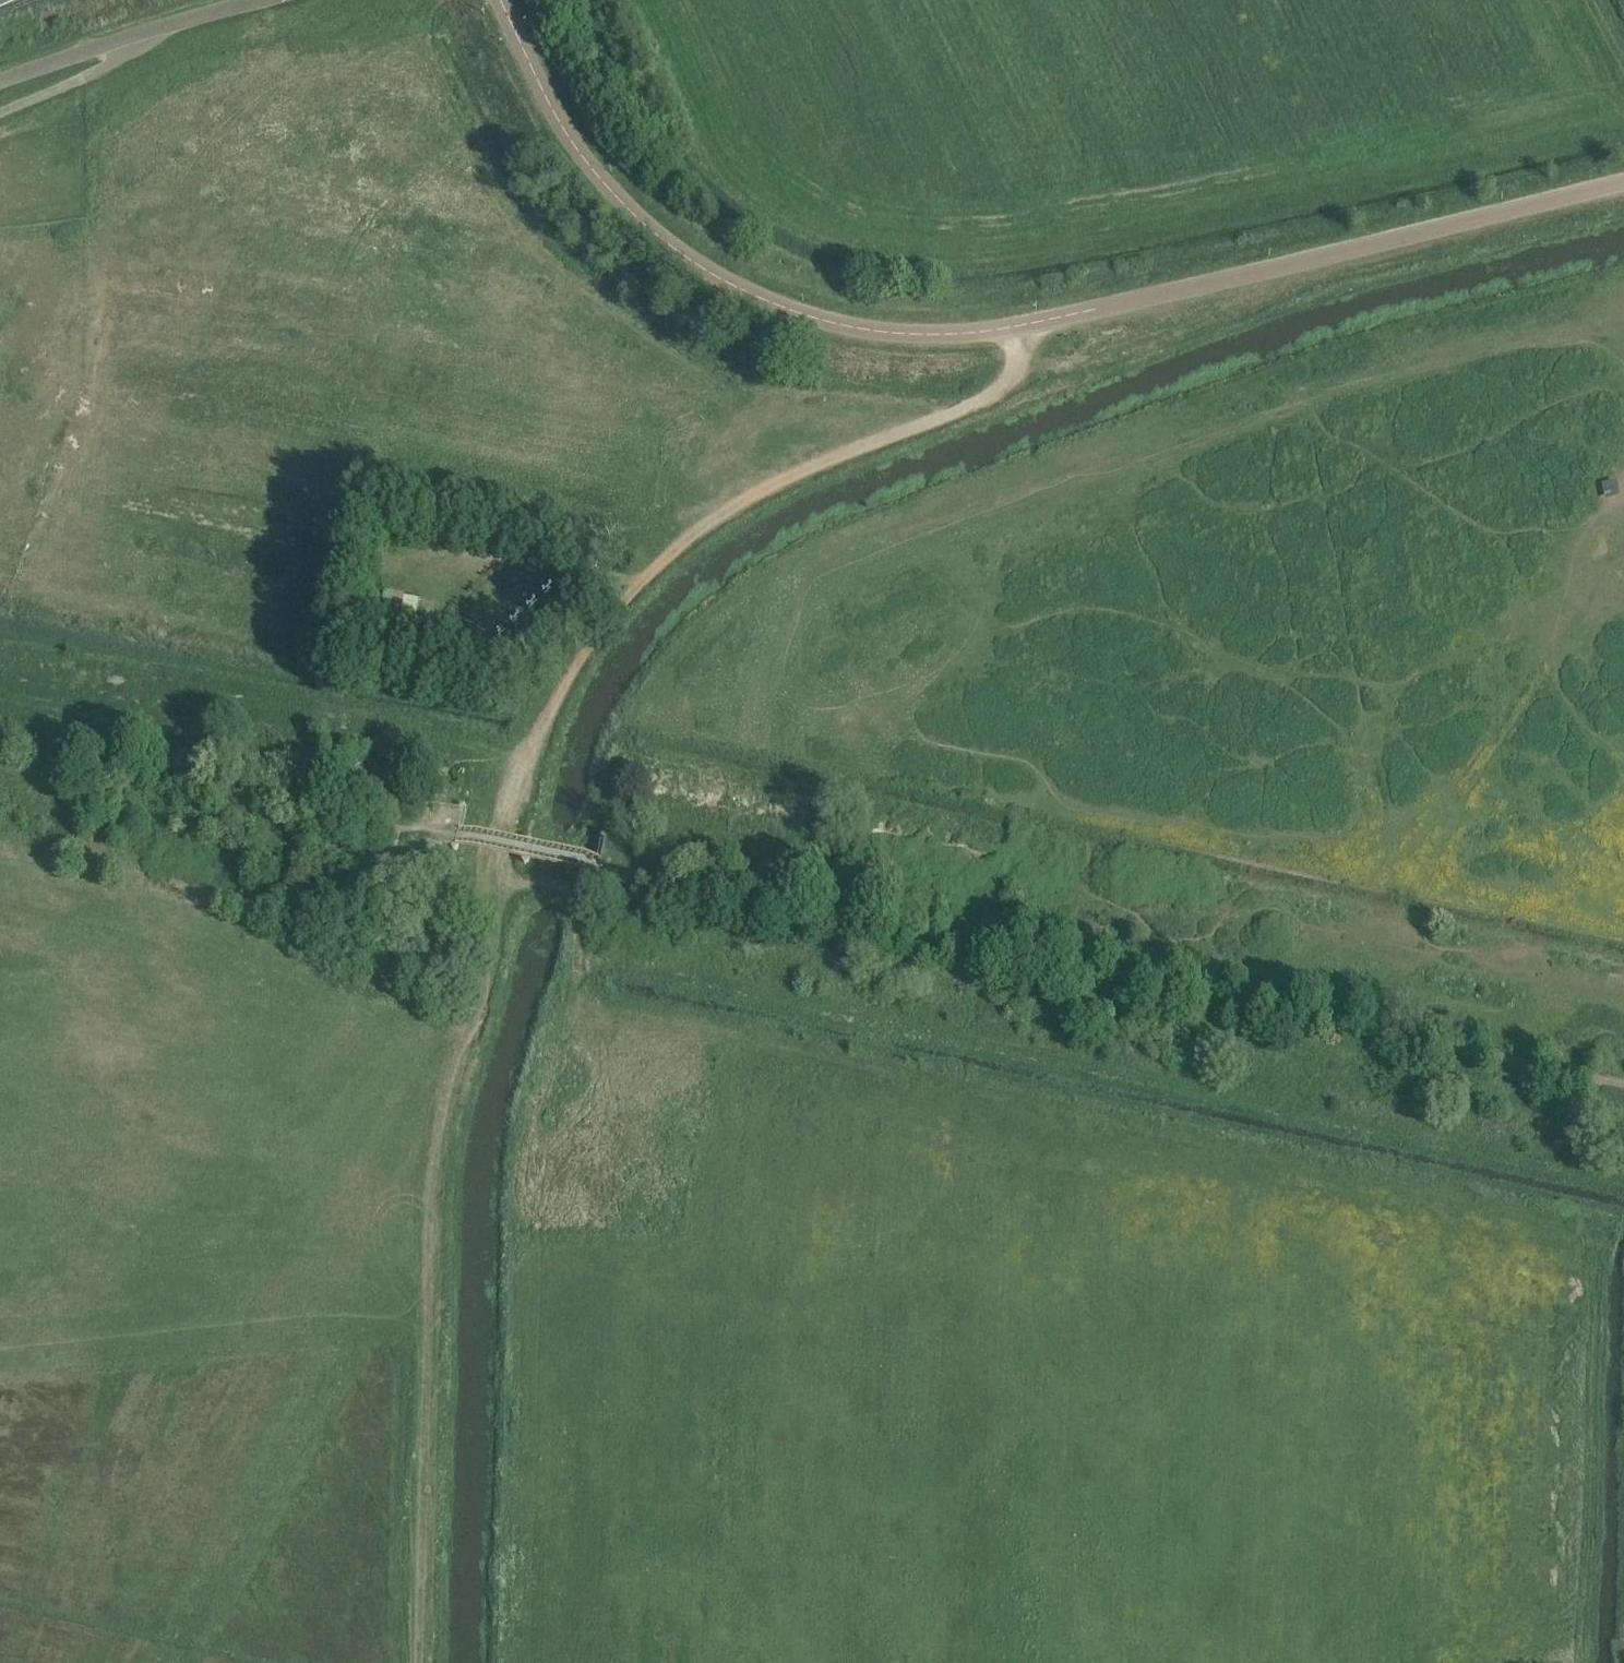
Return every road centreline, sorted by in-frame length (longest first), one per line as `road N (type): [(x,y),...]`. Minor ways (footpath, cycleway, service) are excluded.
road 1 (track): [(1018,327),(1020,364),(1001,394),(763,492),(650,573),(576,672),(522,777),(498,860),(505,889)]
road 2 (unclassified): [(0,80),(260,0)]

